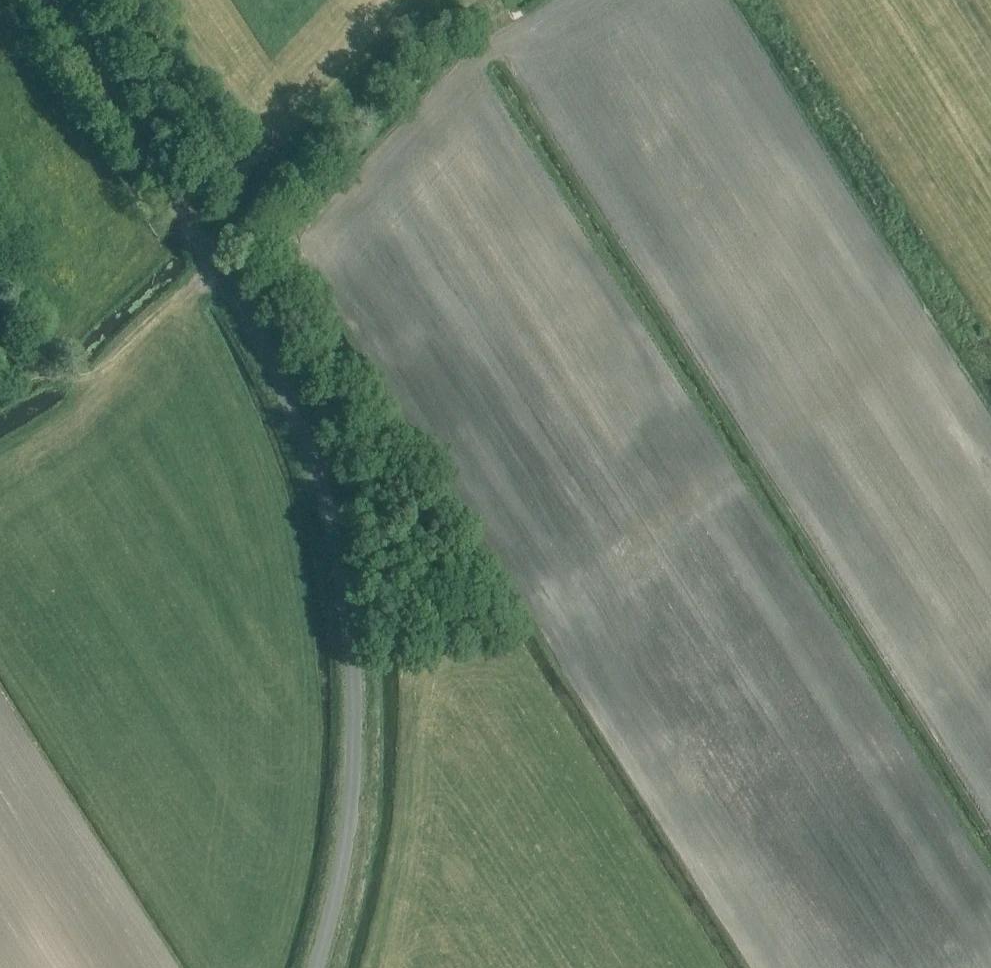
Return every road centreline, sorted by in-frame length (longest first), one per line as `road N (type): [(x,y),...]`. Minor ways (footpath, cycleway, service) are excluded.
road 1 (unclassified): [(312,967),(335,889),(352,736),(350,663),(328,518),(269,364),(45,0)]

